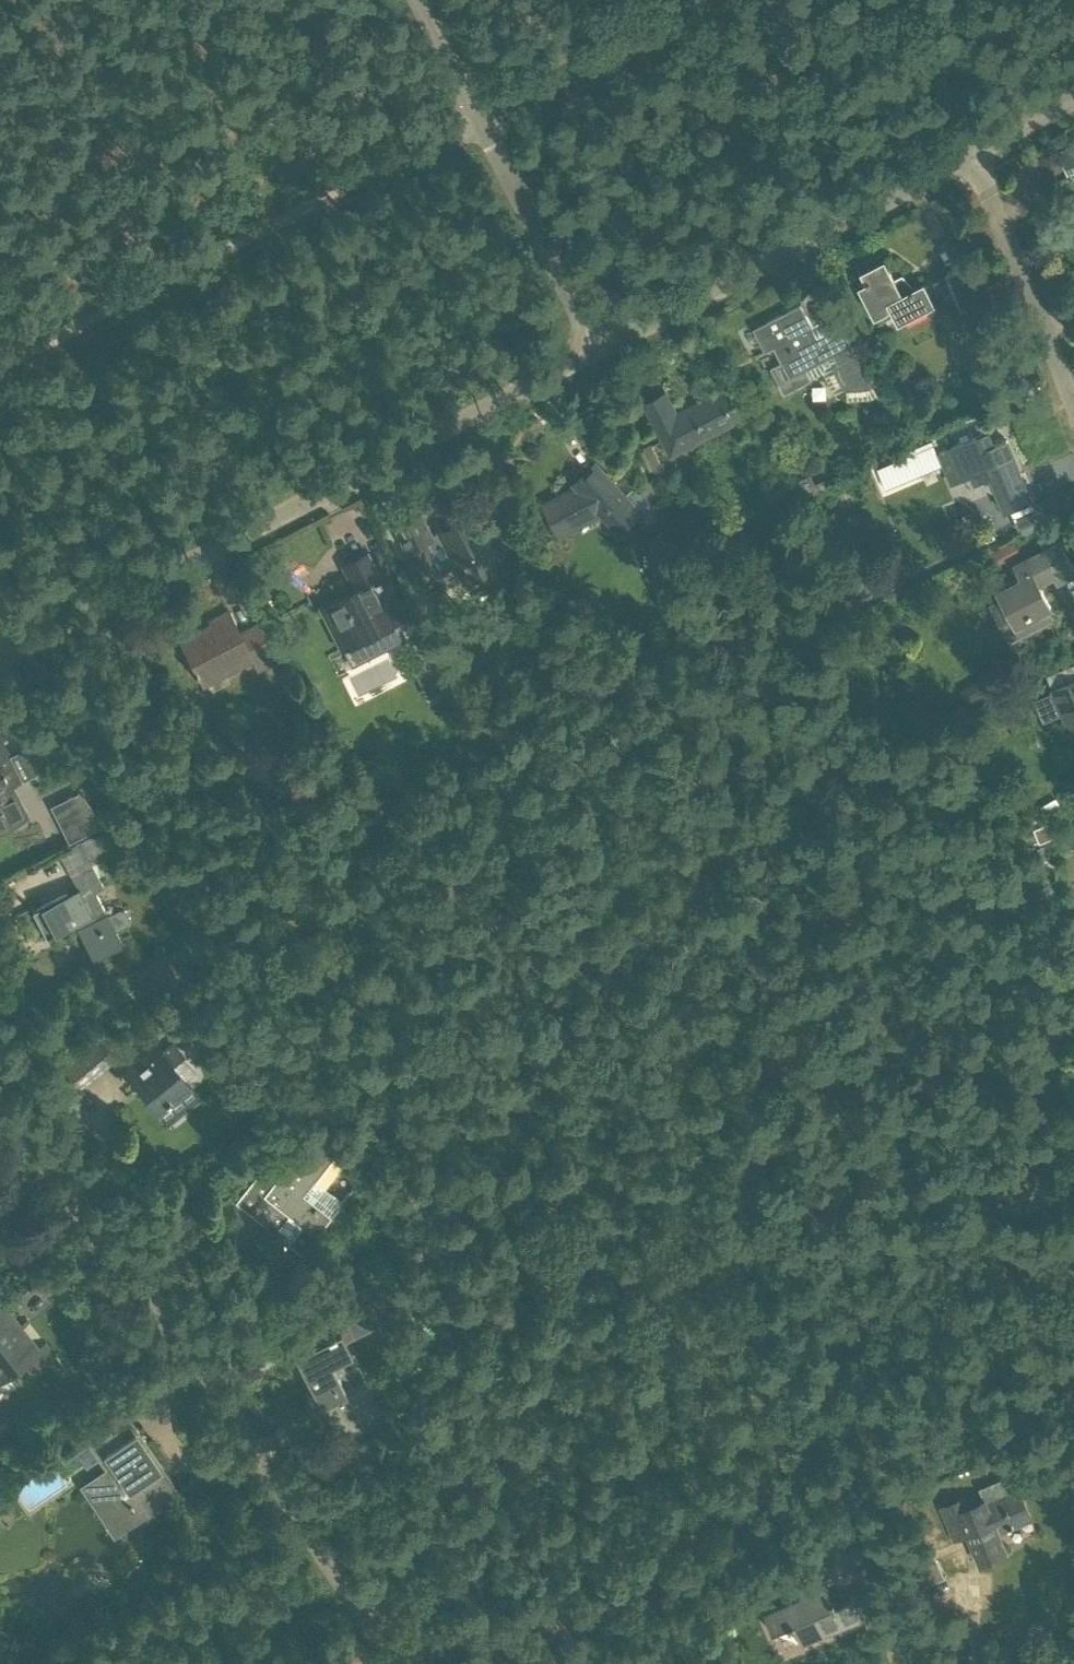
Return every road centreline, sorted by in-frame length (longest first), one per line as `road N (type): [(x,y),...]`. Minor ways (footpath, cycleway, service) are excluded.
road 1 (residential): [(596,349),(0,658)]
road 2 (residential): [(0,1110),(286,1496),(373,1663)]
road 3 (track): [(0,368),(477,115)]
road 4 (residential): [(973,151),(596,349)]
road 5 (residential): [(1073,395),(973,151)]
road 6 (residential): [(596,349),(477,115)]
road 7 (residential): [(477,115),(703,0)]
road 8 (residential): [(973,151),(907,0)]
road 9 (residential): [(477,115),(416,0)]

